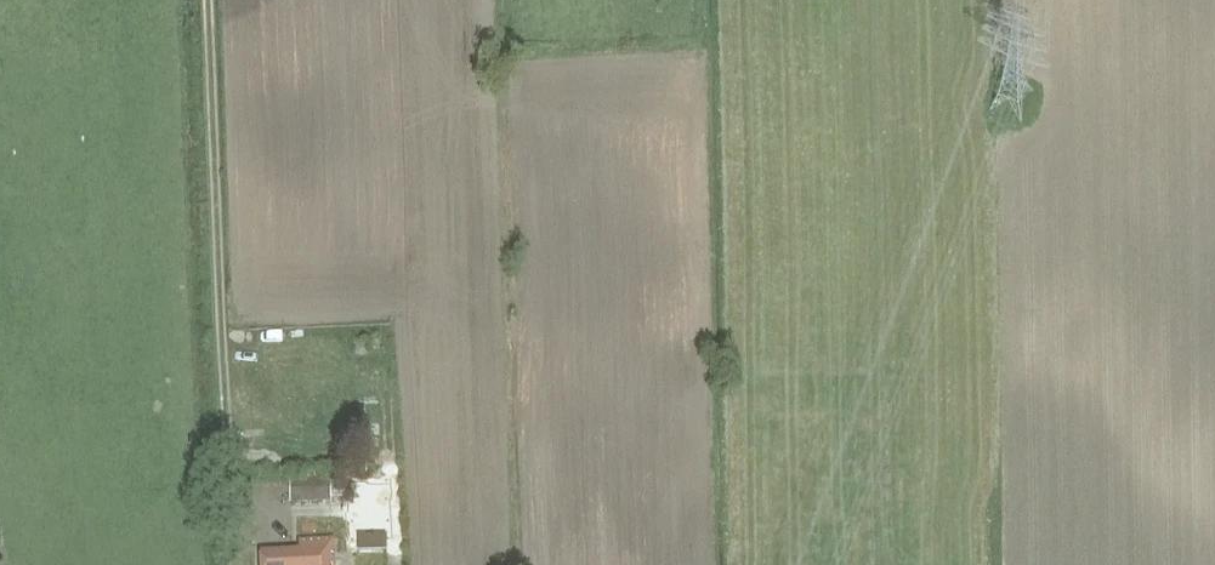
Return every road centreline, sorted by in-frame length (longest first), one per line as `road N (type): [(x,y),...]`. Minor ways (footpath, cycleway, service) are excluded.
road 1 (track): [(210,0),(228,519)]

